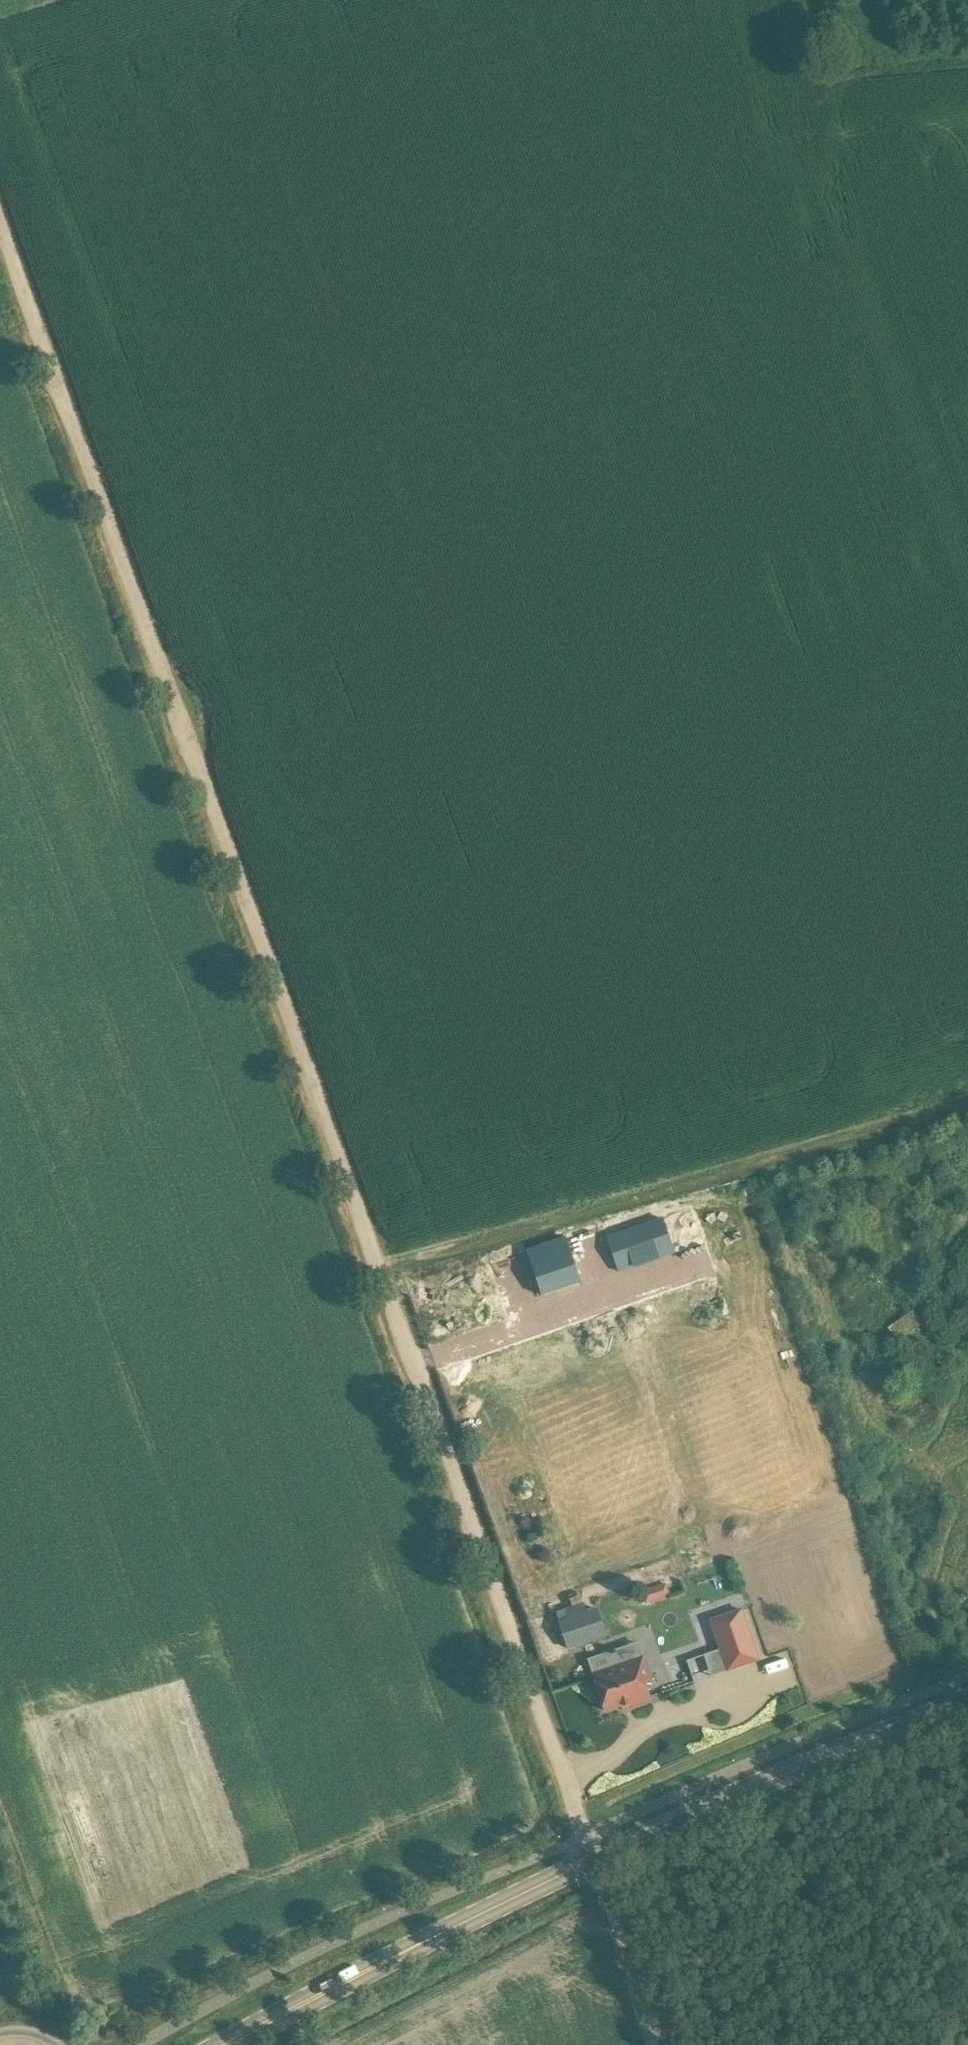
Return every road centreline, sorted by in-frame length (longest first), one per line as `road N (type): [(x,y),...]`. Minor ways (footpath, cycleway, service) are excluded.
road 1 (track): [(0,204),(586,1832)]
road 2 (tertiary): [(229,2044),(595,1857)]
road 3 (tertiary): [(595,1857),(967,1699)]
road 4 (track): [(595,1857),(663,2044)]

